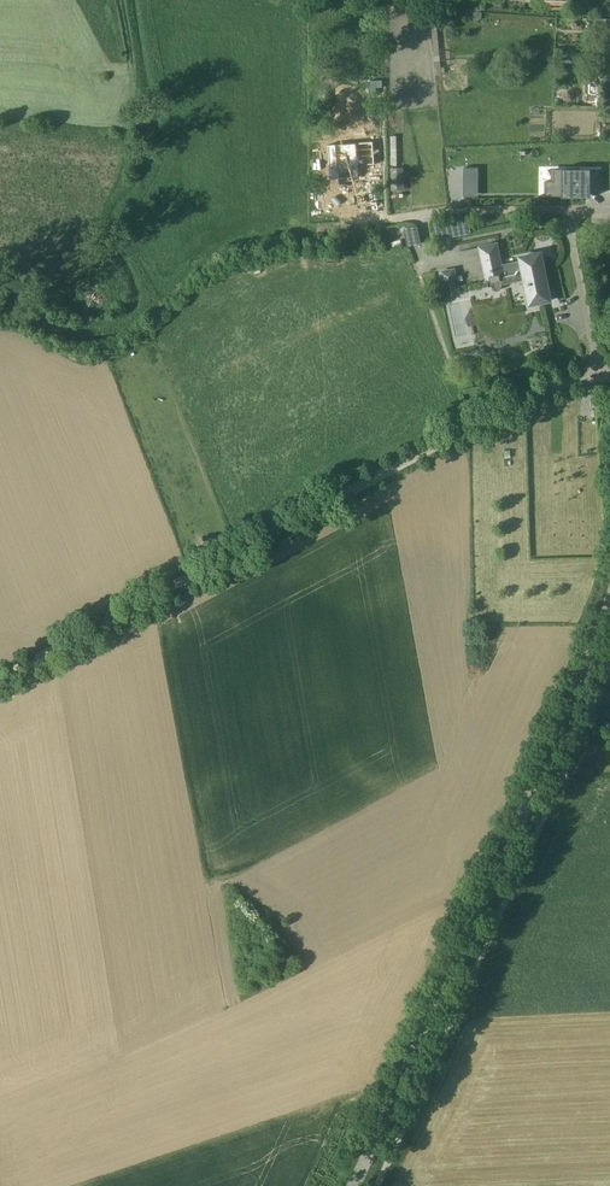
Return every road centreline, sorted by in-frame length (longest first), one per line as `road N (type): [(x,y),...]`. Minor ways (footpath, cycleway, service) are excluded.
road 1 (unclassified): [(0,673),(494,414),(598,374)]
road 2 (tertiary): [(353,1185),(609,600)]
road 3 (residential): [(566,211),(454,209),(392,220)]
road 4 (residential): [(598,374),(566,211)]

